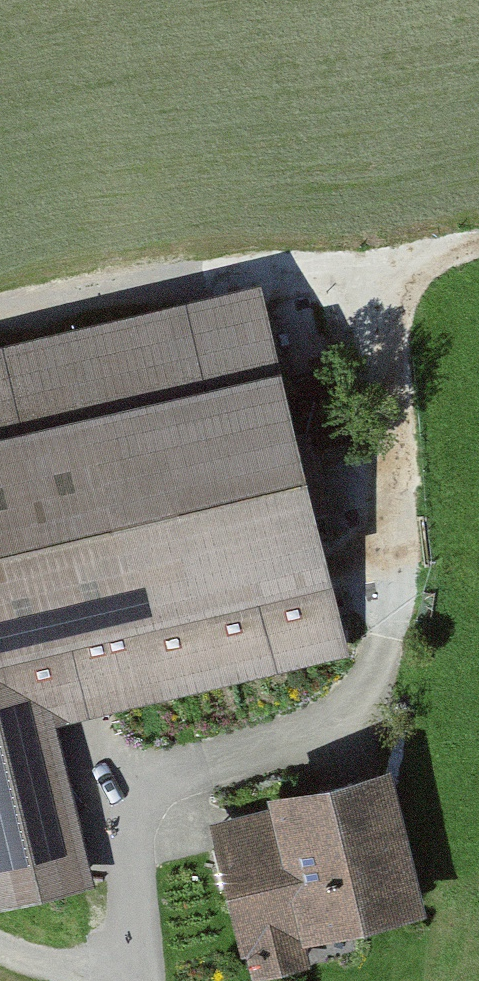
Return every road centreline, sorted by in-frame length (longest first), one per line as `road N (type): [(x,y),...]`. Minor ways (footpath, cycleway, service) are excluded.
road 1 (track): [(119,811),(239,774),(338,728),(384,668),(402,557),(392,416),(370,298)]
road 2 (track): [(0,322),(164,281),(280,275),(370,298),(478,249)]
road 3 (track): [(148,980),(100,734)]

